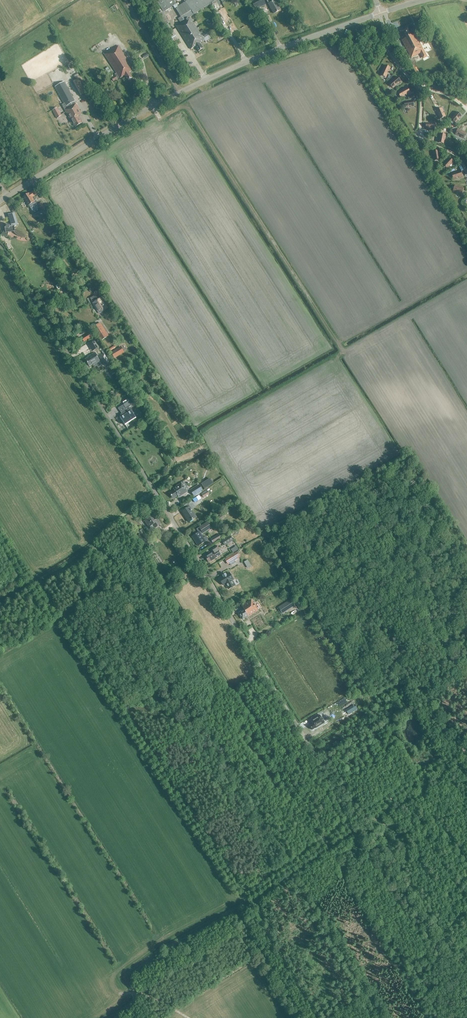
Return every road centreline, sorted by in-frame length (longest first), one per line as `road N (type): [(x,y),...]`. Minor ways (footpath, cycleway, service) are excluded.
road 1 (unclassified): [(466,995),(0,246)]
road 2 (track): [(0,535),(243,901)]
road 3 (tertiary): [(0,201),(170,97),(380,13)]
road 4 (track): [(236,910),(357,822)]
road 5 (track): [(0,605),(98,546),(93,539)]

